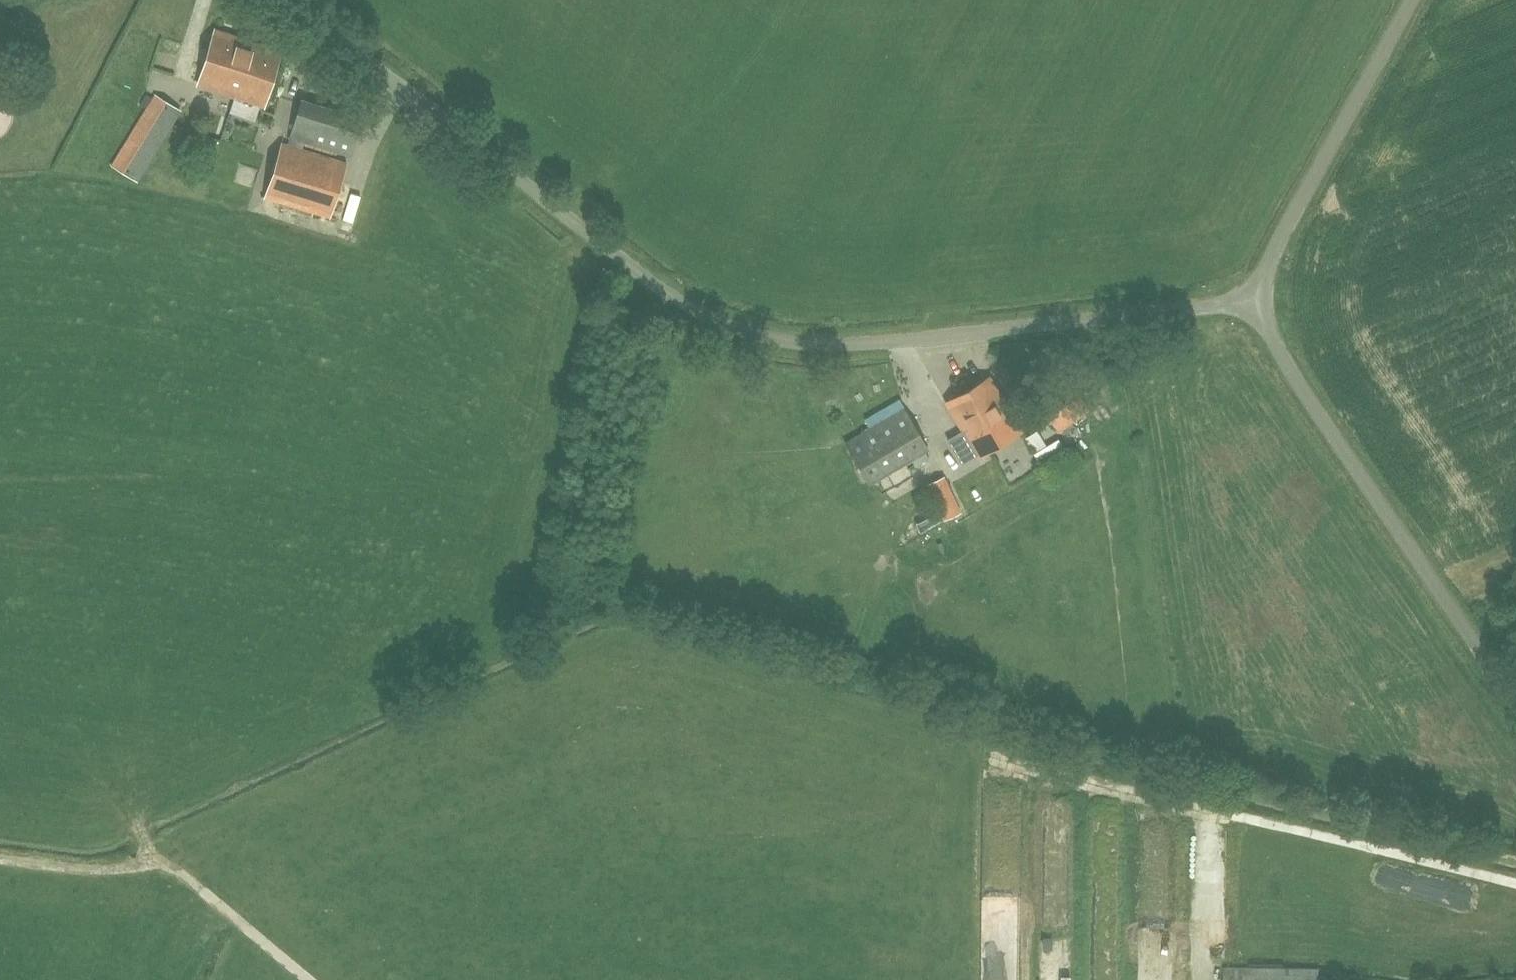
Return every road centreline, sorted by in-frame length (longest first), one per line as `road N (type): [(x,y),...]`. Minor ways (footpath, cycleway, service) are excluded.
road 1 (unclassified): [(1258,300),(879,341),(775,337),(684,302),(364,56),(278,0)]
road 2 (unclassified): [(1515,709),(1303,397),(1258,300)]
road 3 (unclassified): [(1258,300),(1270,260),(1412,0)]

